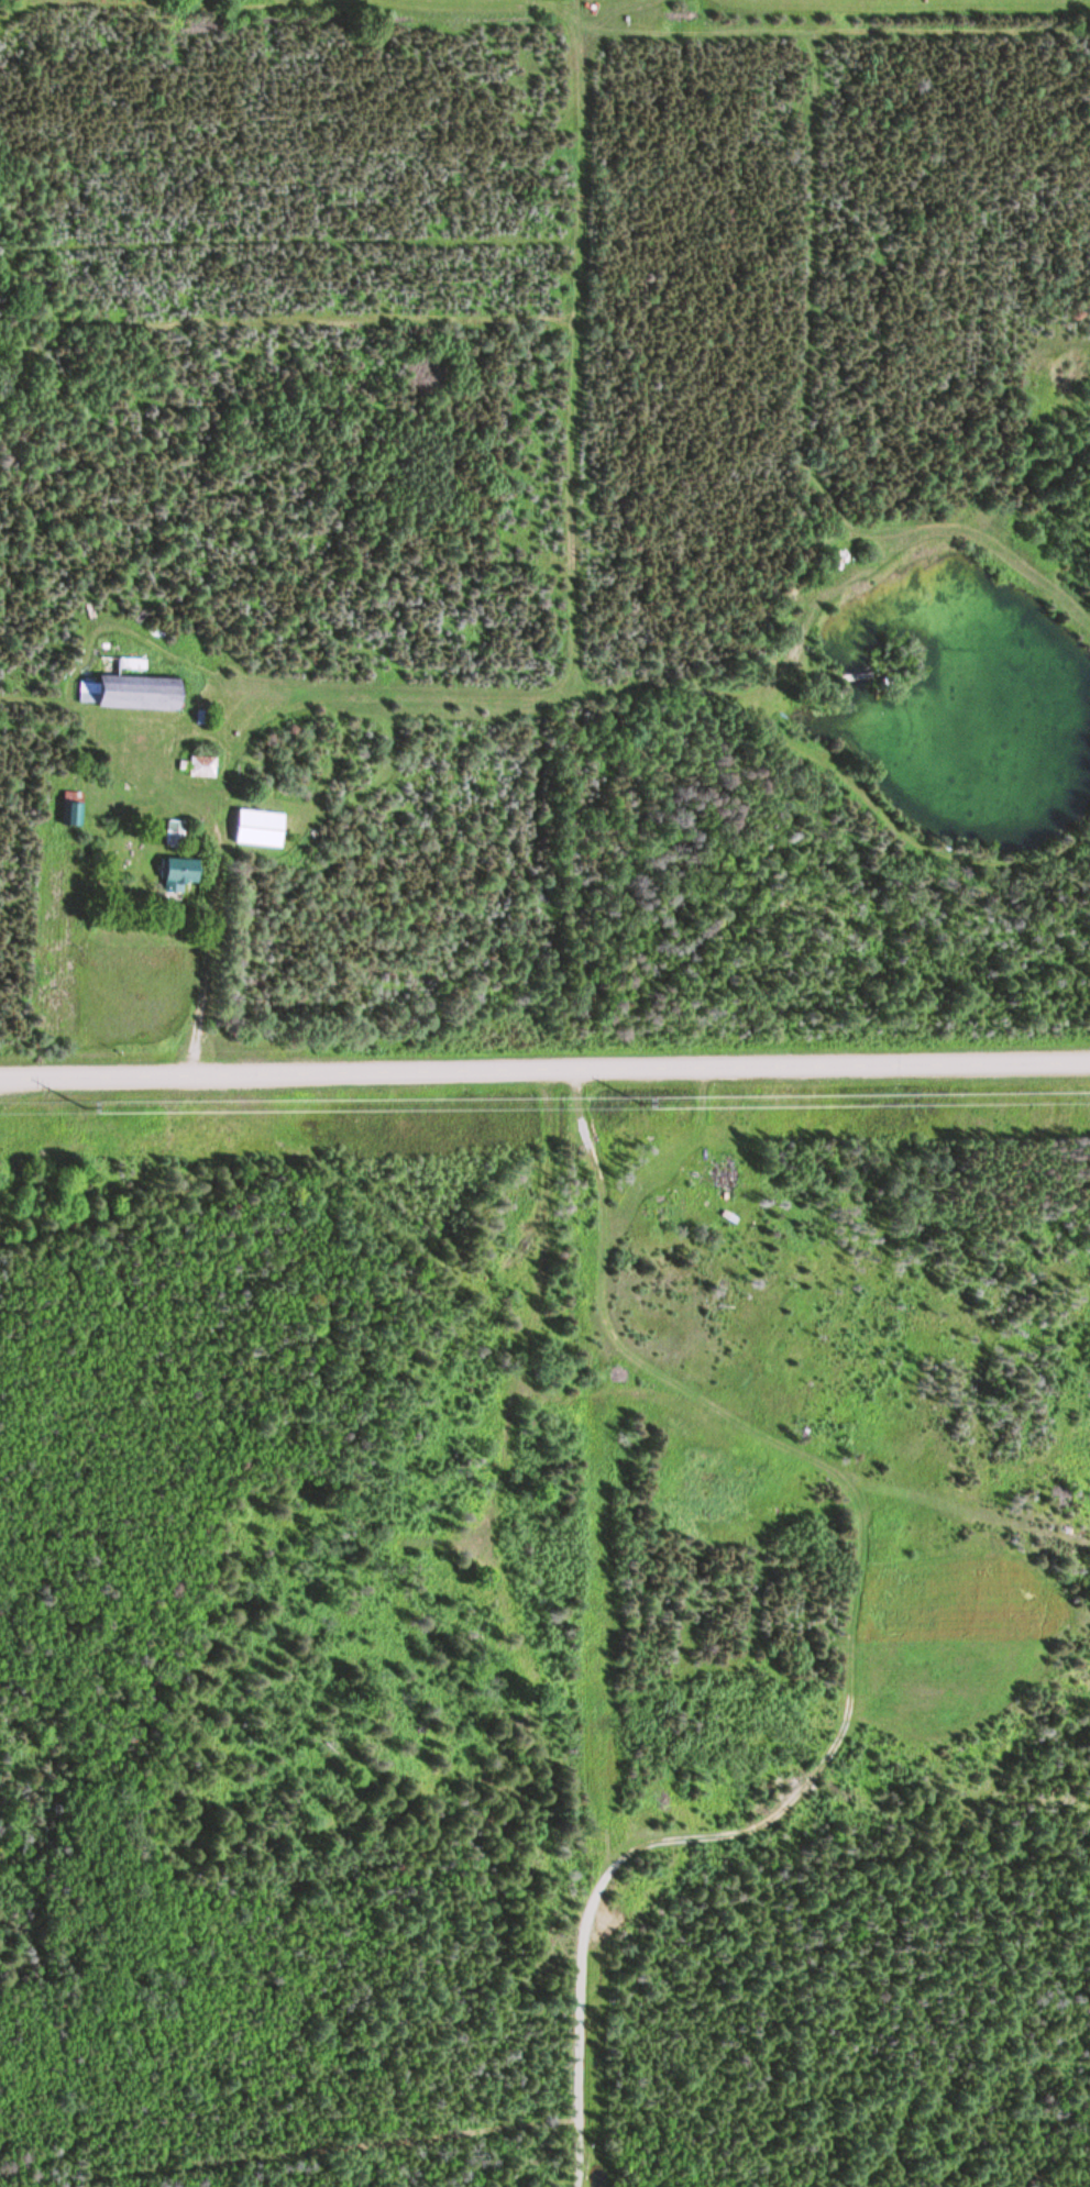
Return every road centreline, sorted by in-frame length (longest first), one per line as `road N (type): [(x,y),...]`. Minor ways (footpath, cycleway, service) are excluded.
road 1 (track): [(586,2186),(586,2001),(634,1934),(794,1841),(847,1747),(873,1633),(860,1518),(601,1325),(581,1069)]
road 2 (secondary): [(0,1074),(1089,1063)]

